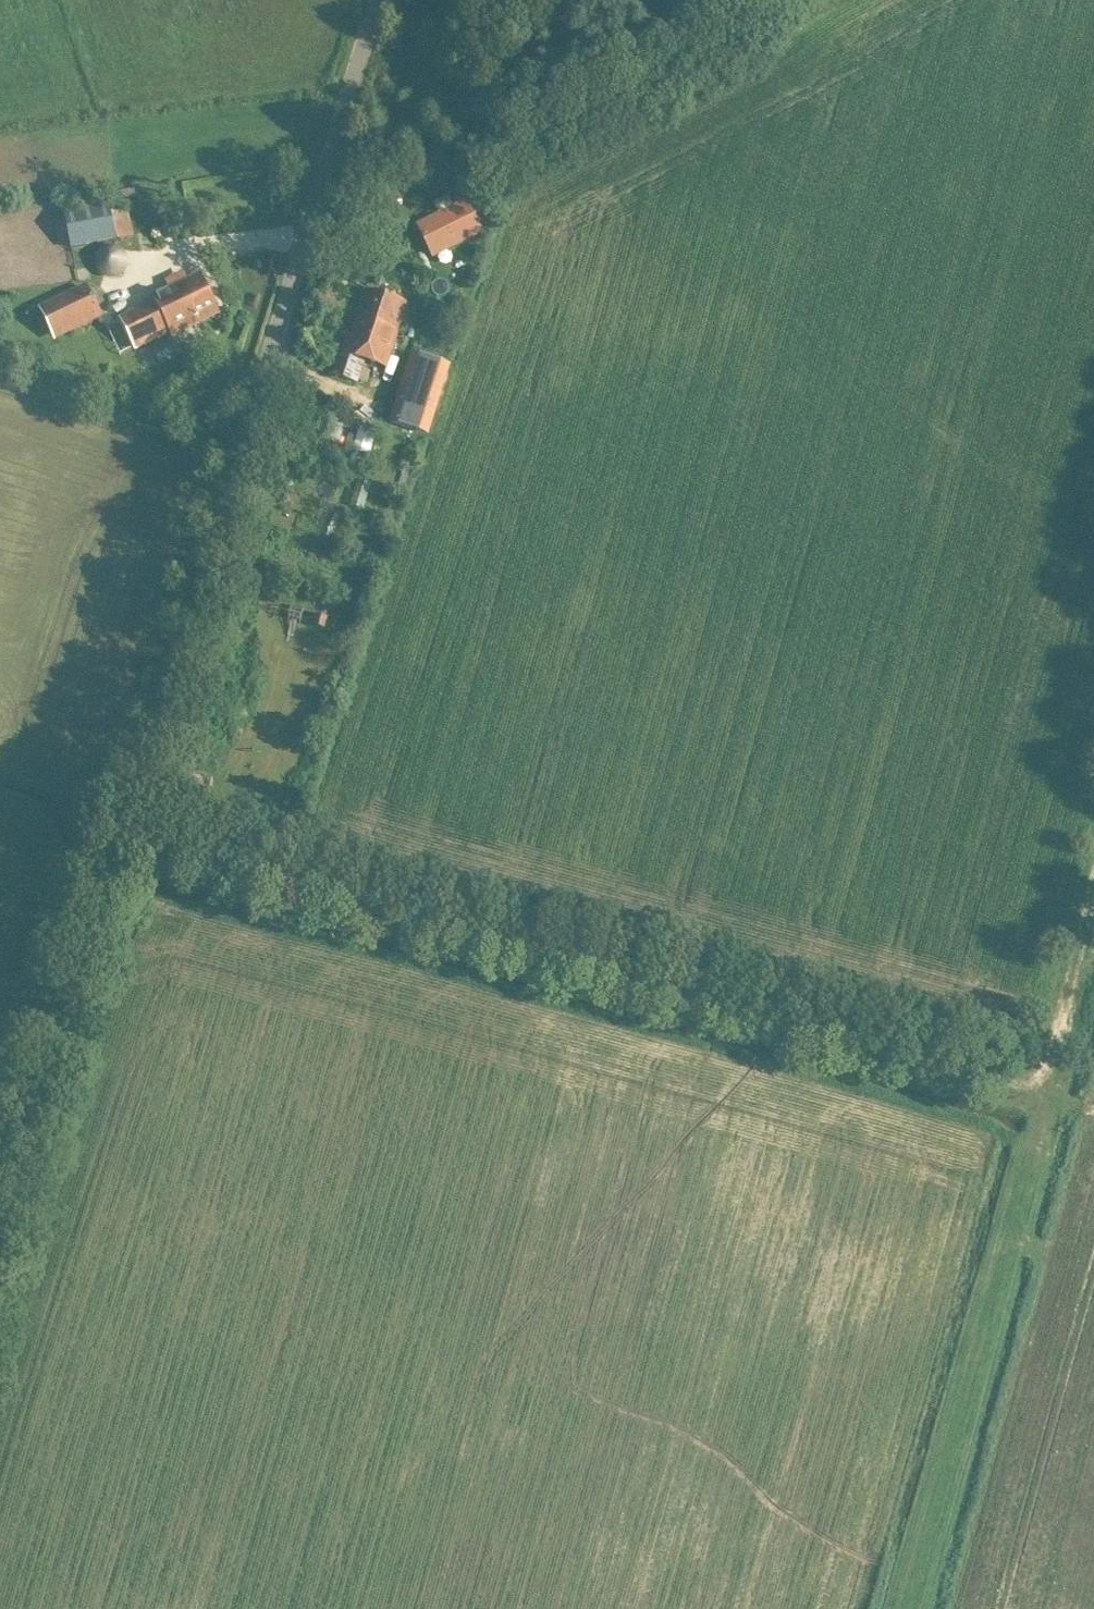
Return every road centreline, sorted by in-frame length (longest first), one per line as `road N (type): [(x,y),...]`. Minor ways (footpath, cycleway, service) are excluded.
road 1 (unclassified): [(0,1236),(376,0)]
road 2 (track): [(1049,1081),(902,1608)]
road 3 (track): [(1049,1081),(1093,909)]

